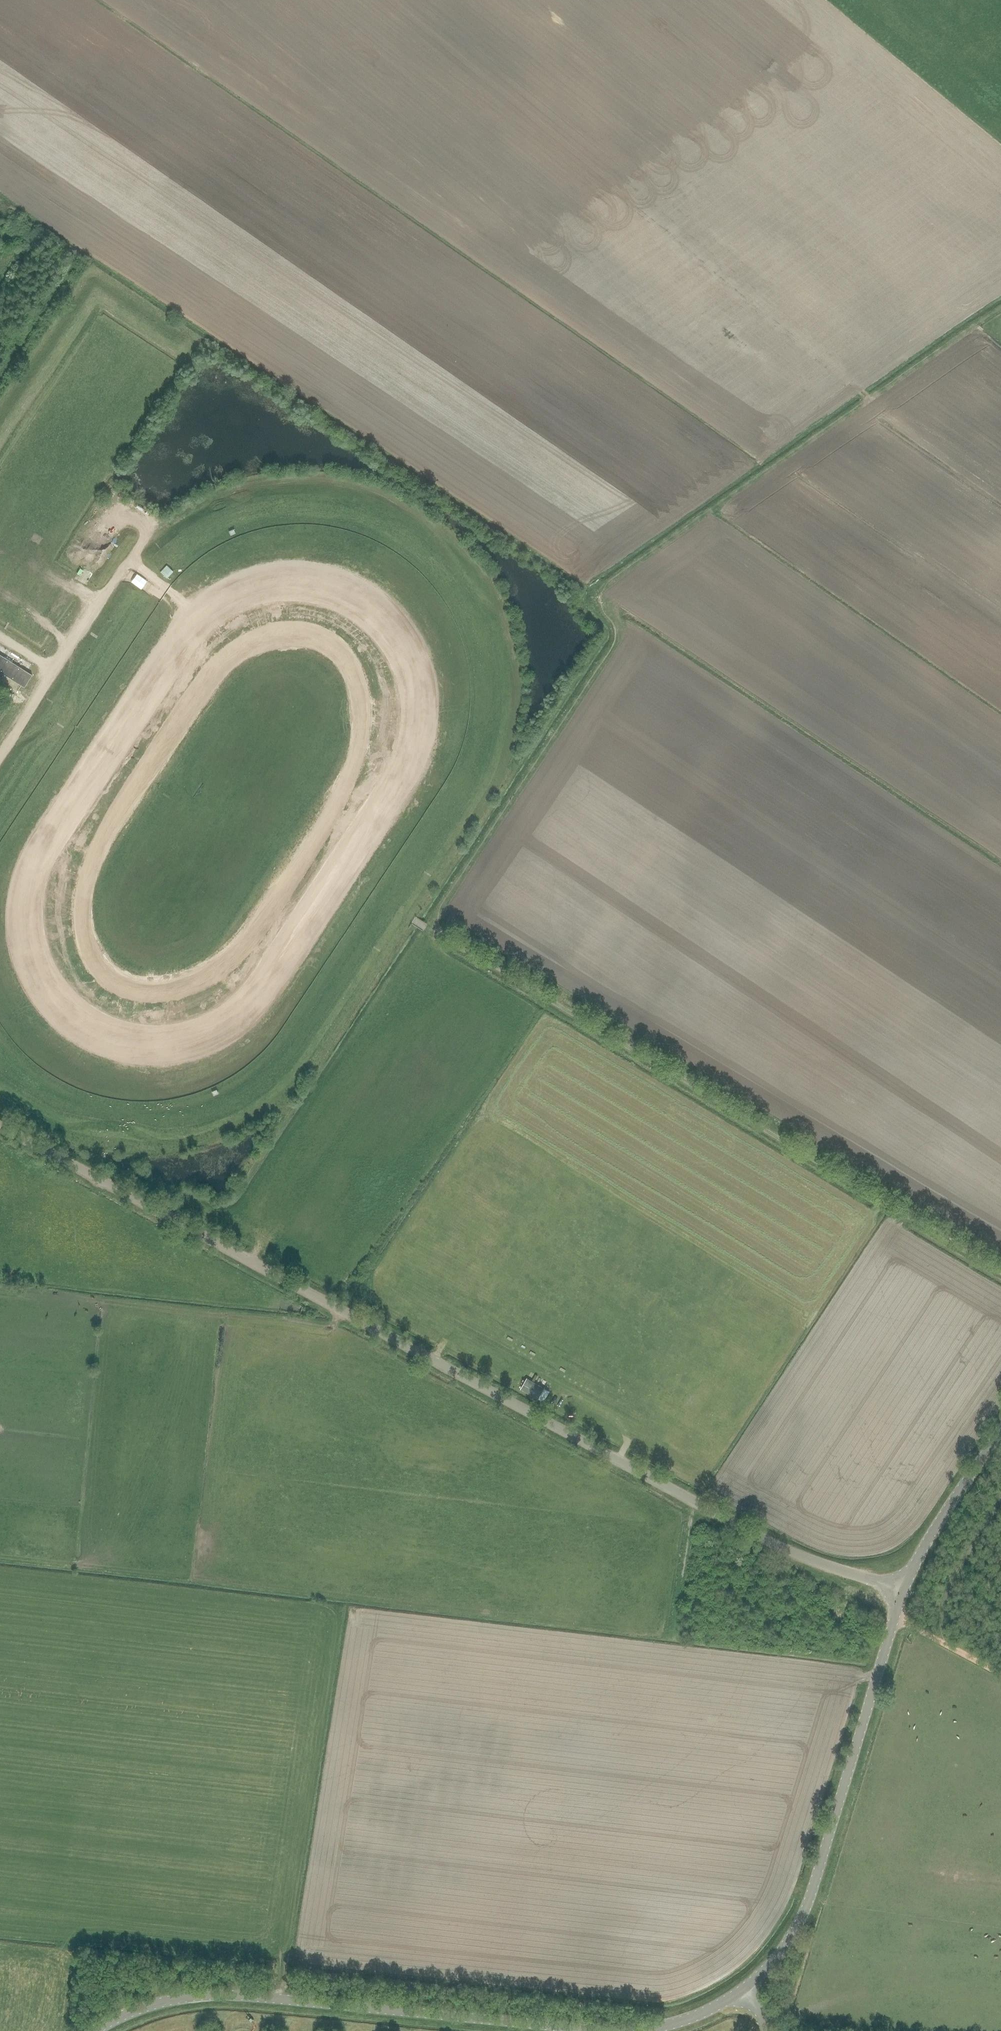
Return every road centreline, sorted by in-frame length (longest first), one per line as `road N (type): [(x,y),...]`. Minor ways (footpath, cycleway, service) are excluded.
road 1 (unclassified): [(904,1588),(753,1534),(0,1125)]
road 2 (track): [(1000,310),(605,586),(600,598),(614,625),(613,644),(428,928)]
road 3 (track): [(1000,1272),(428,928)]
road 4 (unclassified): [(633,2030),(679,2023),(732,1997),(799,1931),(904,1588)]
road 5 (unclassified): [(95,2030),(152,2005),(203,1995),(601,2030)]
road 6 (unclassified): [(904,1588),(1000,1431)]
road 7 (track): [(693,1502),(670,1643)]
road 8 (track): [(1000,1674),(894,1617)]

